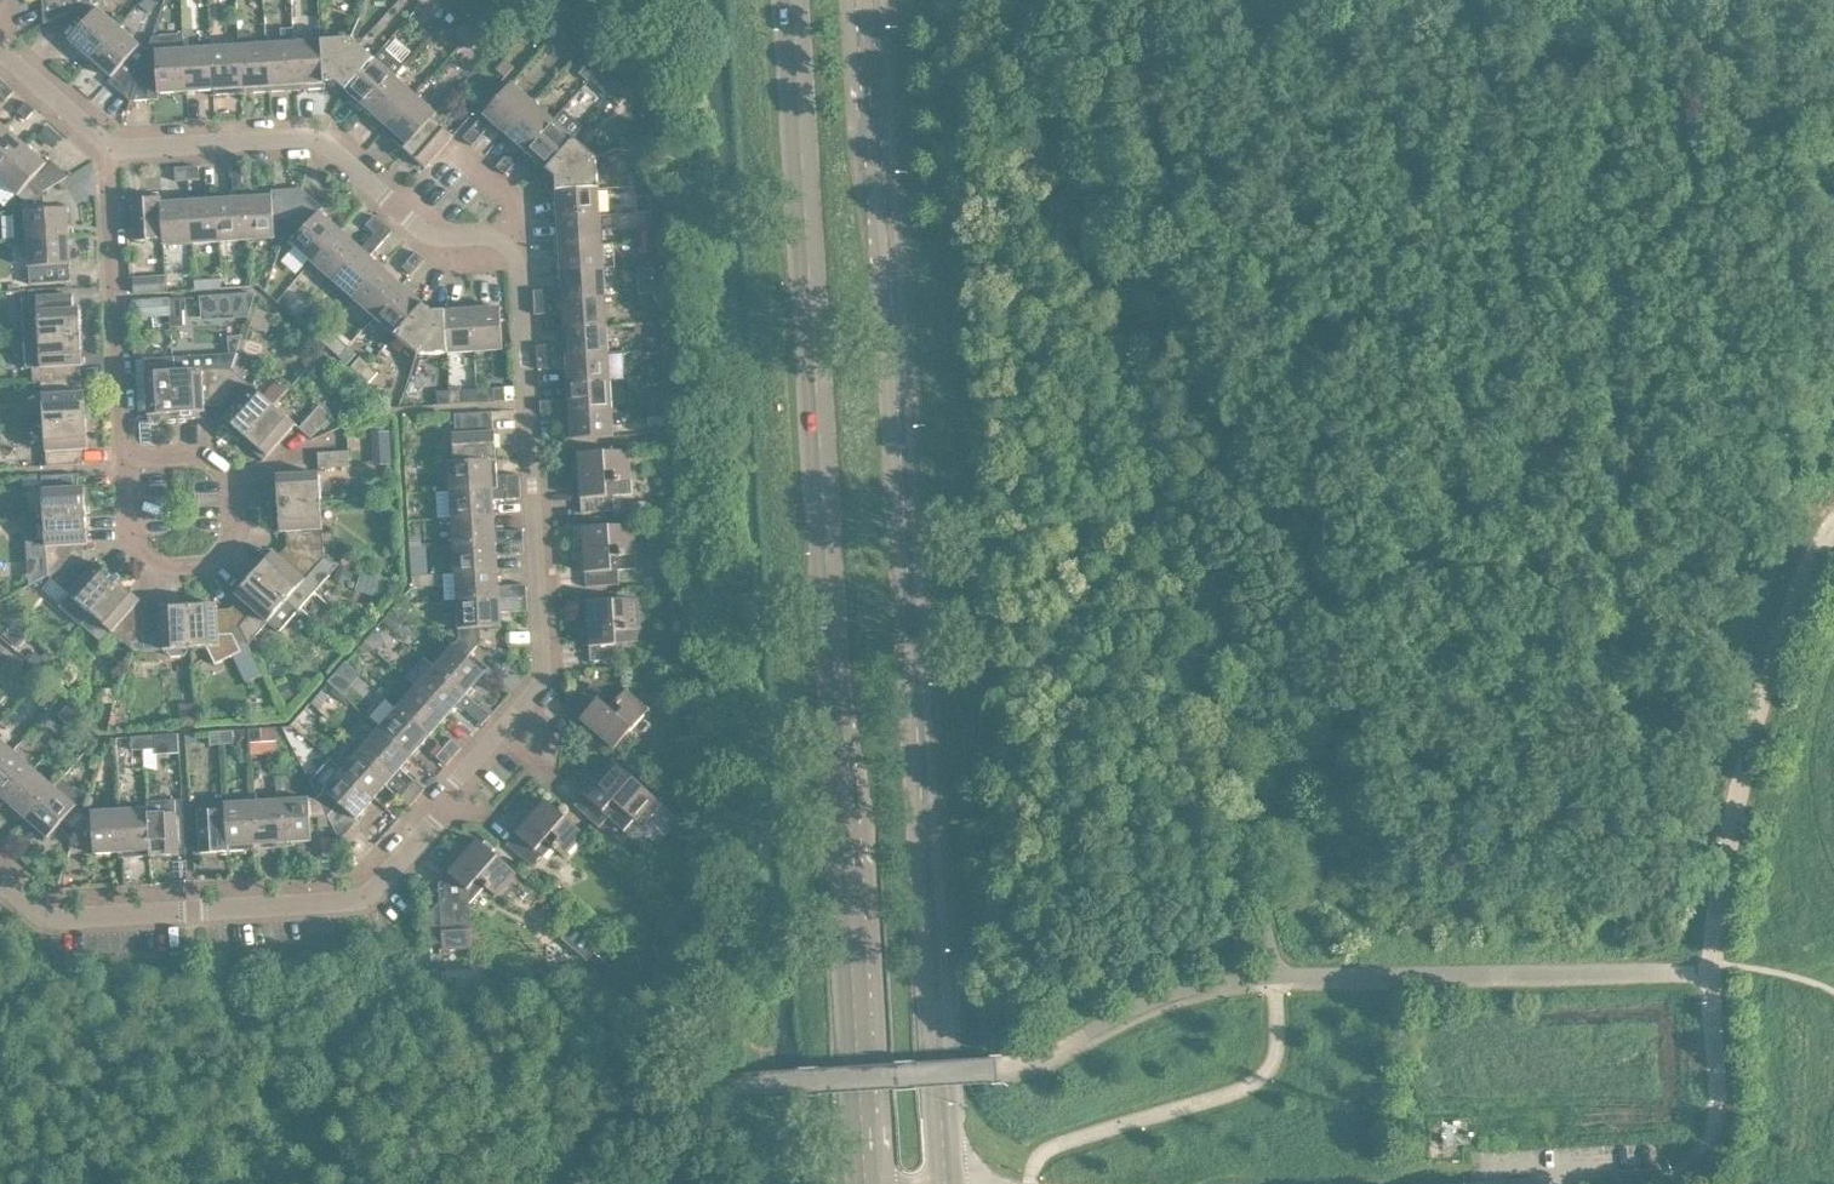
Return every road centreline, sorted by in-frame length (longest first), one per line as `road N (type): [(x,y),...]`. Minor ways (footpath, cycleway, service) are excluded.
road 1 (residential): [(0,872),(46,912),(88,925),(331,902),(367,887),(543,691),(548,662),(524,267),(514,246),(486,235),(435,236),(326,143),(114,157)]
road 2 (secondary): [(787,0),(870,1183)]
road 3 (secondary): [(948,1183),(877,0)]
road 4 (unclassified): [(1638,1183),(1690,1172),(1721,1120),(1711,968),(1741,777),(1785,626),(1833,520)]
road 5 (residential): [(129,463),(114,157)]
road 6 (residential): [(129,463),(208,456),(234,482),(234,541),(213,570),(159,572),(131,551)]
road 7 (residential): [(0,57),(114,157)]

